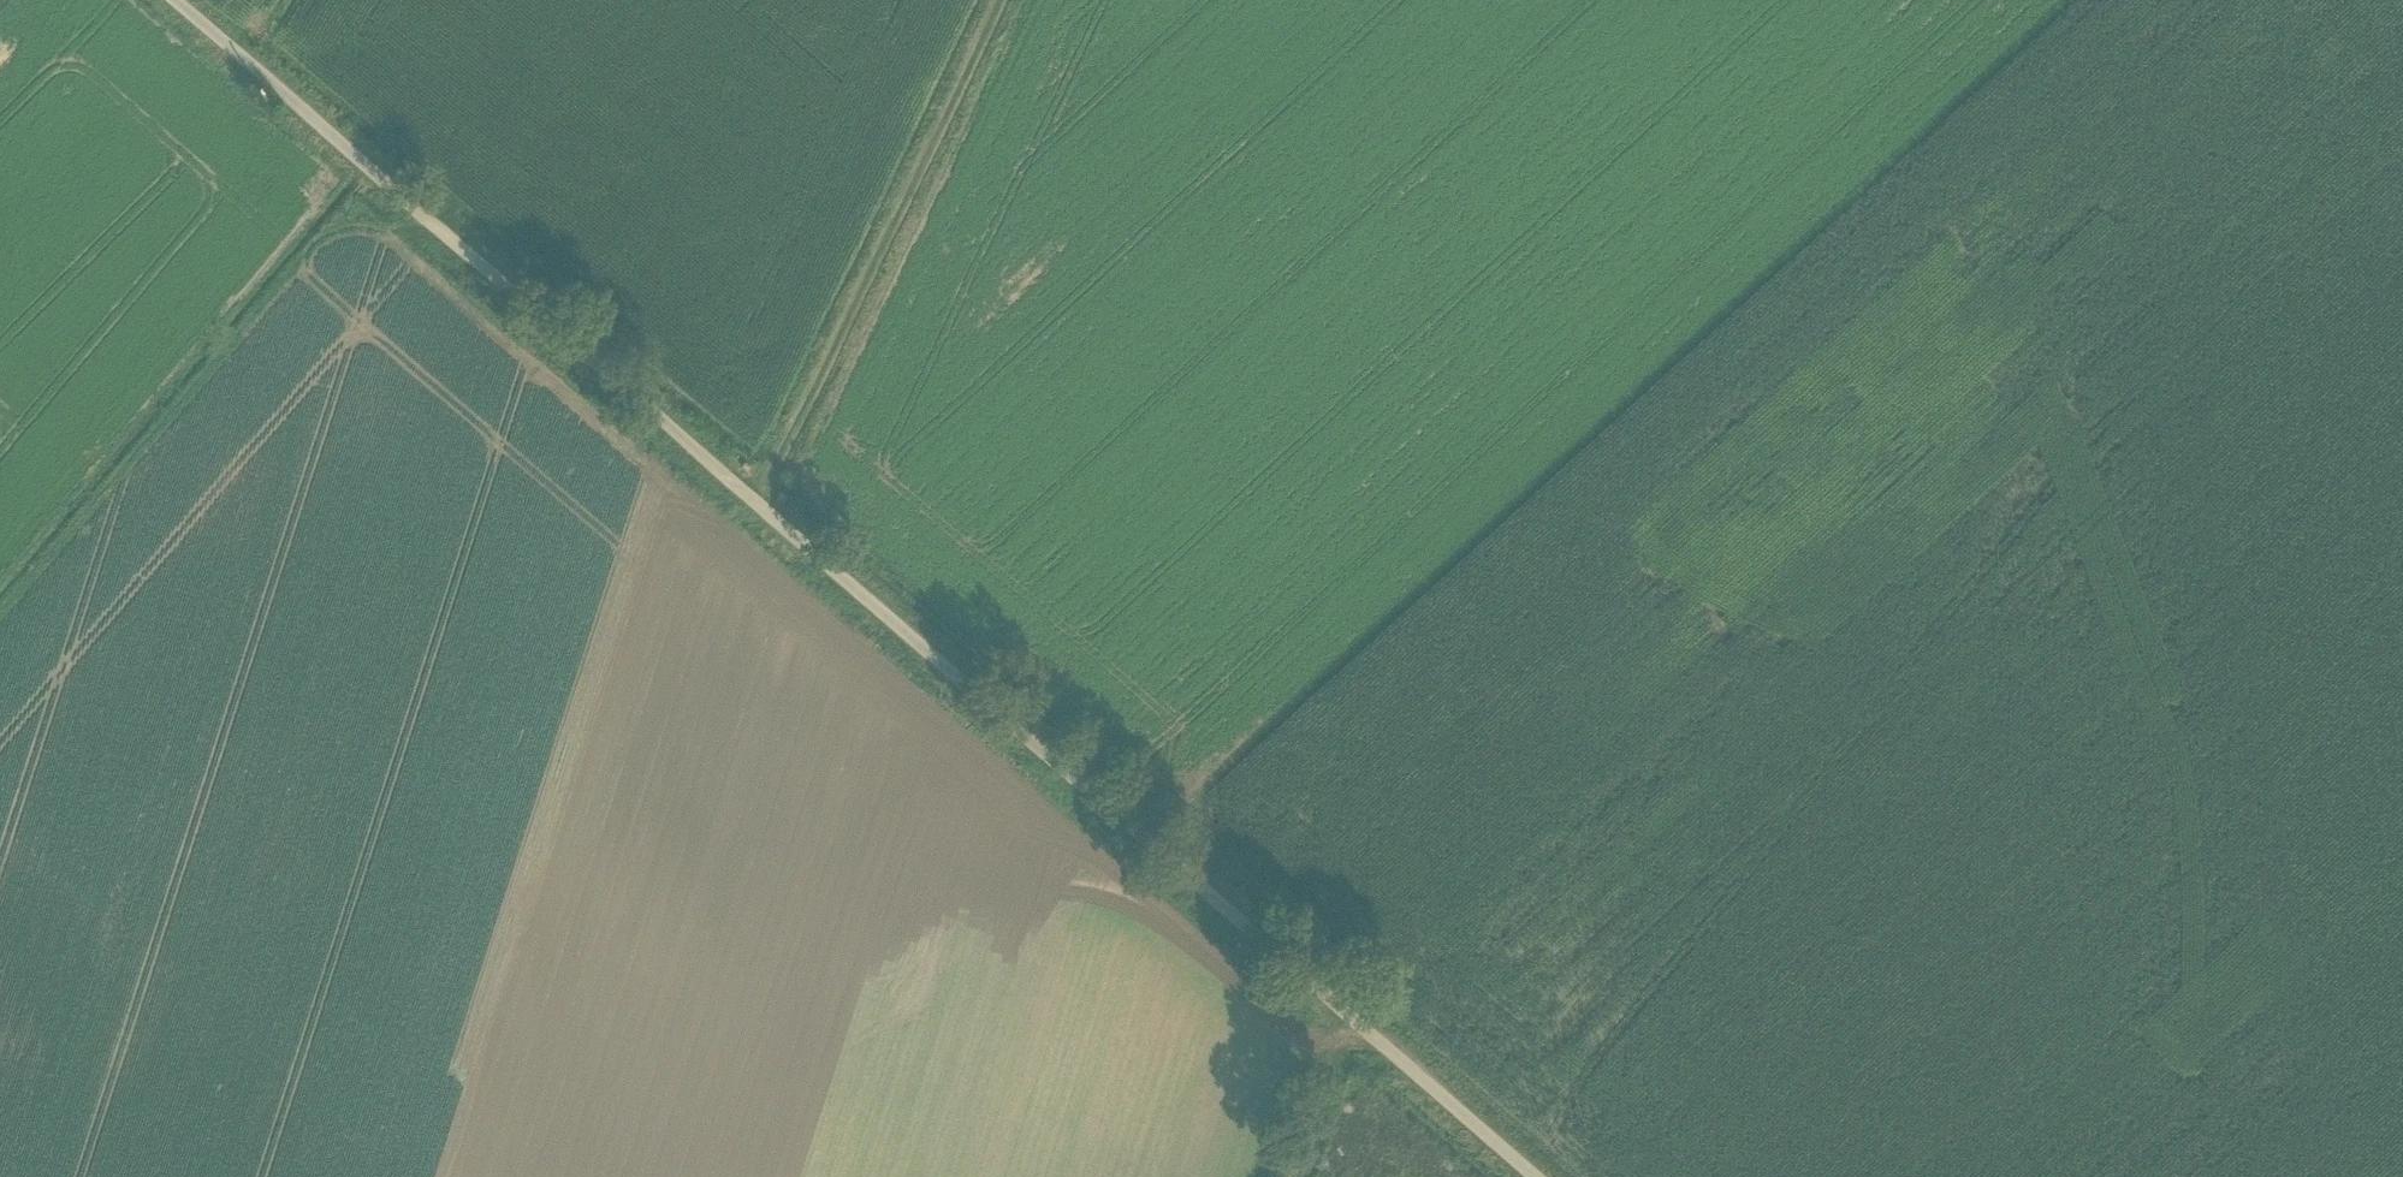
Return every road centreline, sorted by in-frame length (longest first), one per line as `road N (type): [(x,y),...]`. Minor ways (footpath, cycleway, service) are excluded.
road 1 (unclassified): [(1535,1176),(176,0)]
road 2 (track): [(1295,1176),(1347,1014)]

